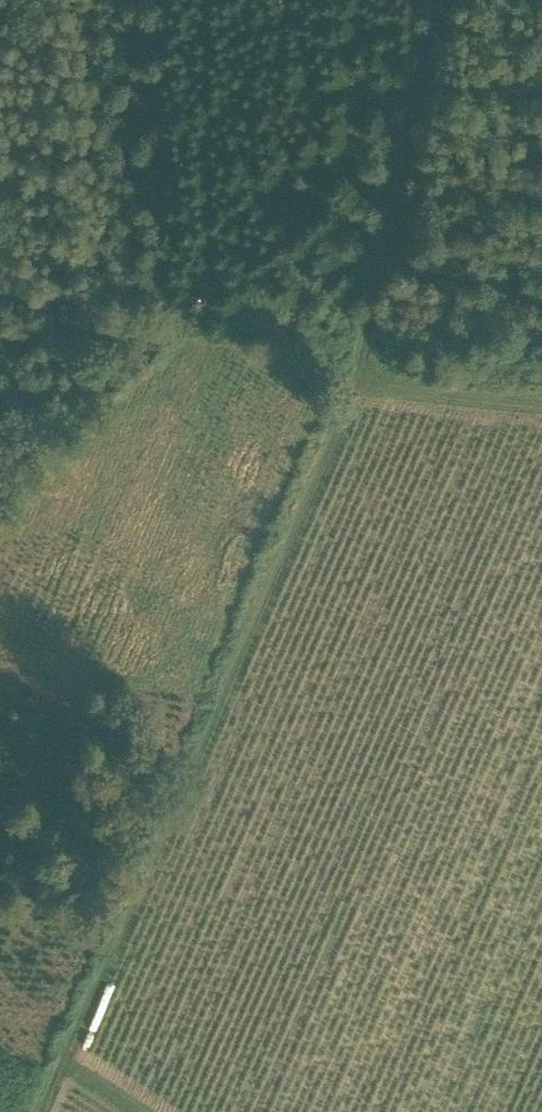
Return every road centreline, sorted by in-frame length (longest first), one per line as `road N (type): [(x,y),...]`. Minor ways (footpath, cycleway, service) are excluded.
road 1 (track): [(353,393),(39,1111)]
road 2 (track): [(438,0),(353,393)]
road 3 (track): [(353,393),(541,411)]

